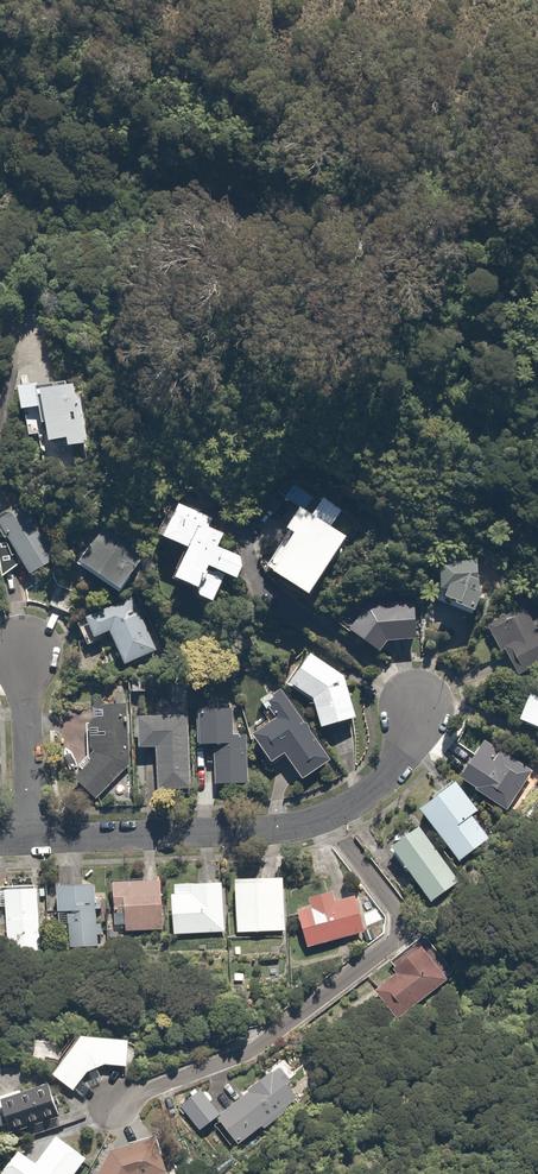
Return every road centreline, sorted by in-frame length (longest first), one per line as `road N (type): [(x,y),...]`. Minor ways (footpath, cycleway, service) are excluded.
road 1 (residential): [(328,815),(394,908),(400,933),(251,1050),(117,1103)]
road 2 (residential): [(32,838),(261,831),(328,815)]
road 3 (residential): [(32,838),(24,654)]
road 4 (residential): [(328,815),(395,768),(416,710)]

